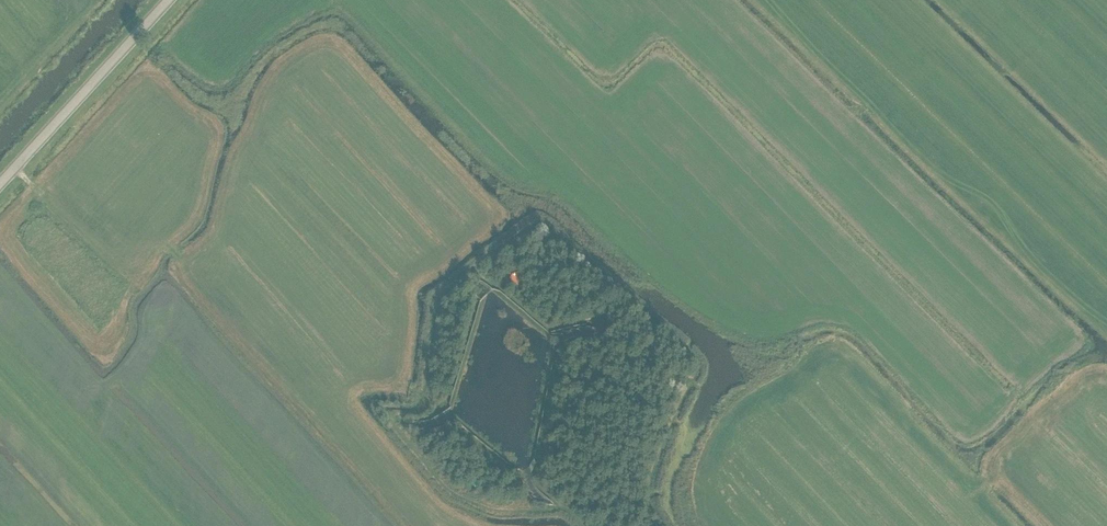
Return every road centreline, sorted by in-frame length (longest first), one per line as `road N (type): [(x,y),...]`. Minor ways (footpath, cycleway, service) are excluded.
road 1 (tertiary): [(0,182),(167,0)]

